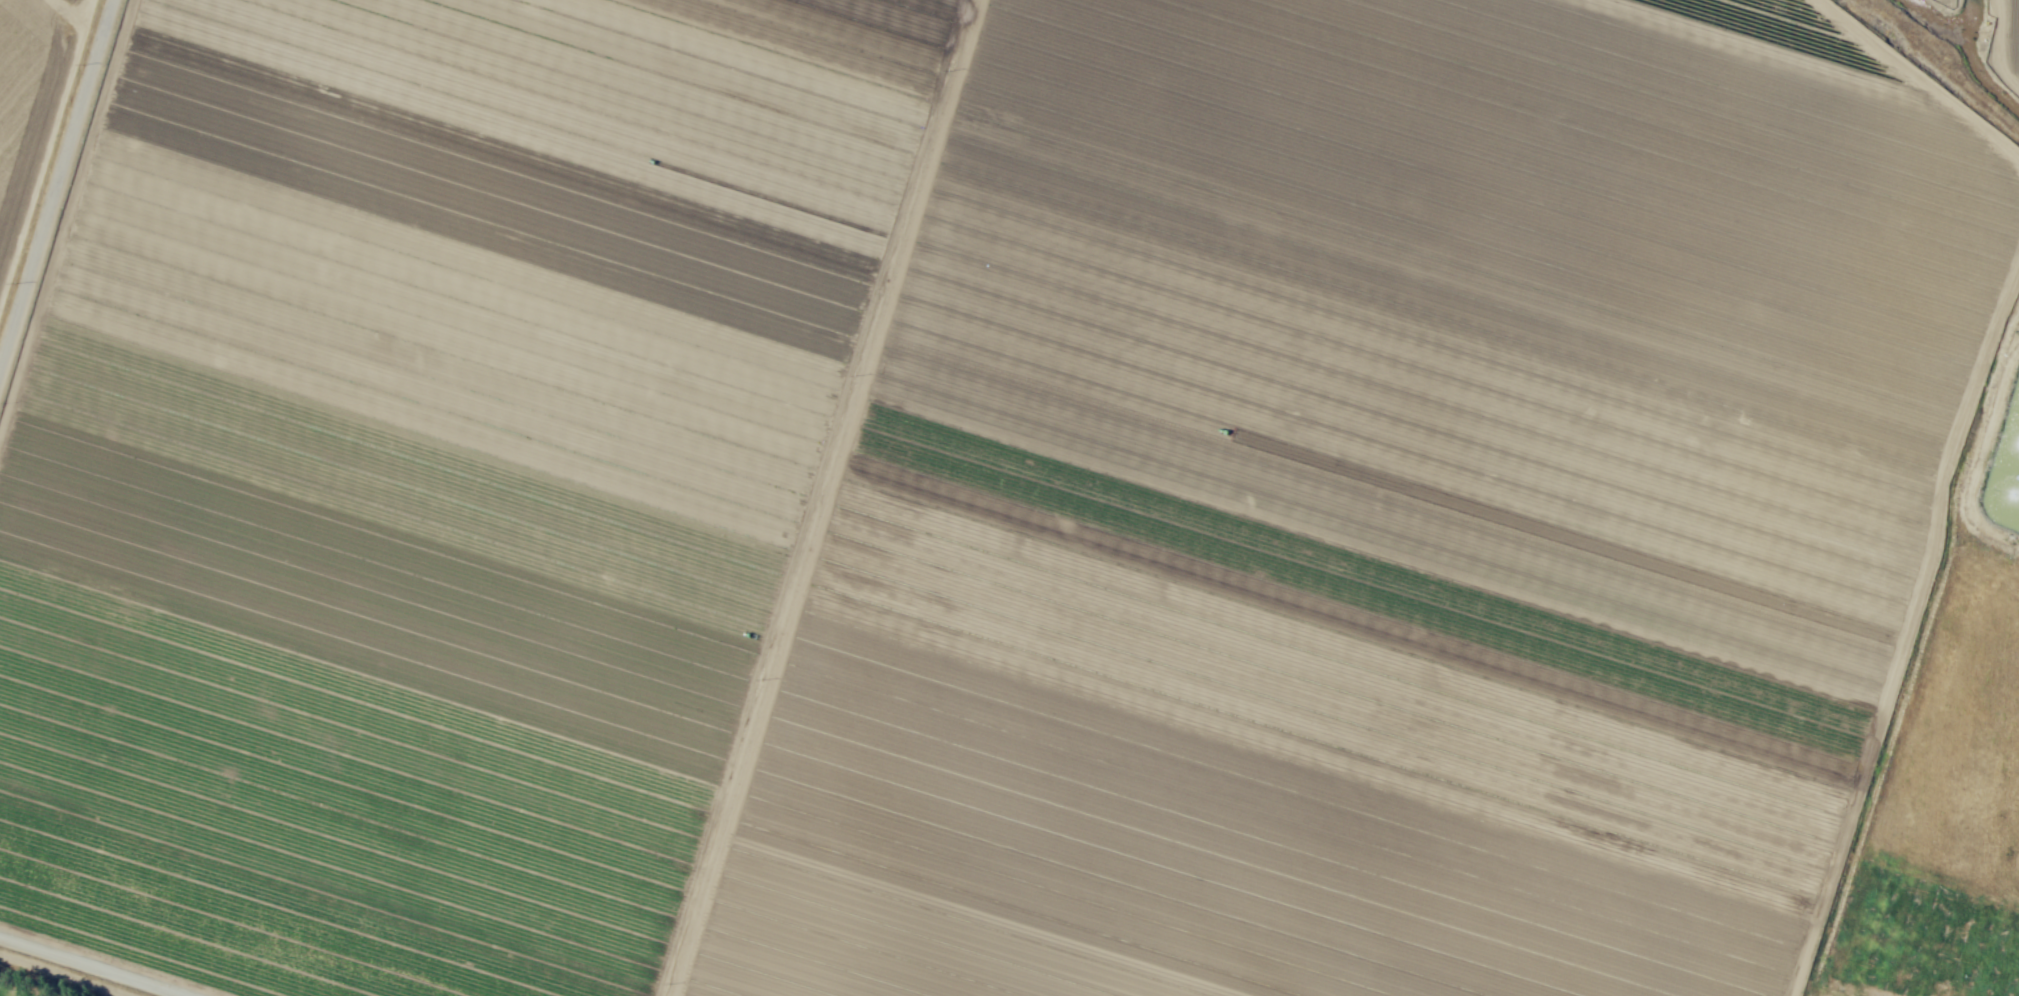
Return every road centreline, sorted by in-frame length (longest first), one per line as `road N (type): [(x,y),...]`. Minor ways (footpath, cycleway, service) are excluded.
road 1 (track): [(975,0),(669,995)]
road 2 (tertiary): [(0,371),(113,0)]
road 3 (track): [(0,282),(86,0)]
road 4 (track): [(171,995),(0,941)]

